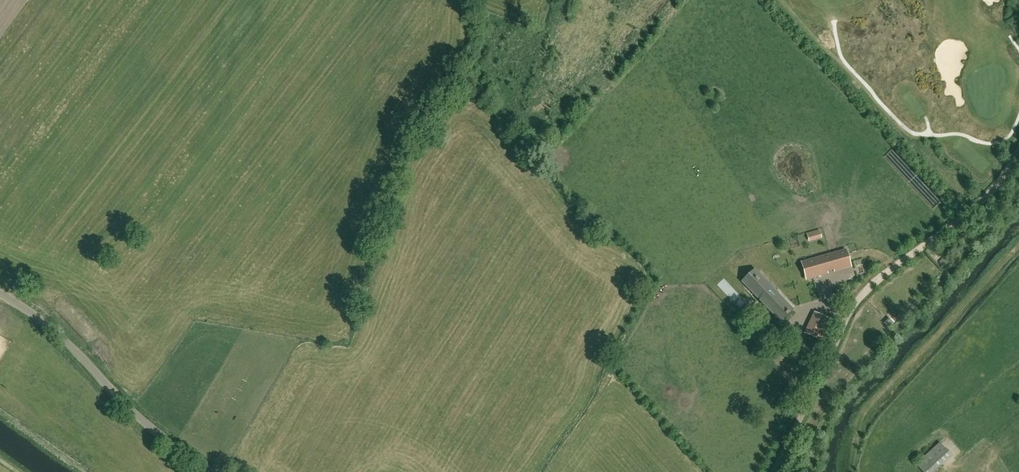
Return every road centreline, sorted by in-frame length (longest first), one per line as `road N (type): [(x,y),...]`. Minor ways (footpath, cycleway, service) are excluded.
road 1 (tertiary): [(214,471),(145,423),(69,343),(0,294)]
road 2 (track): [(868,289),(991,193),(1018,152)]
road 3 (unclassified): [(774,471),(868,289)]

